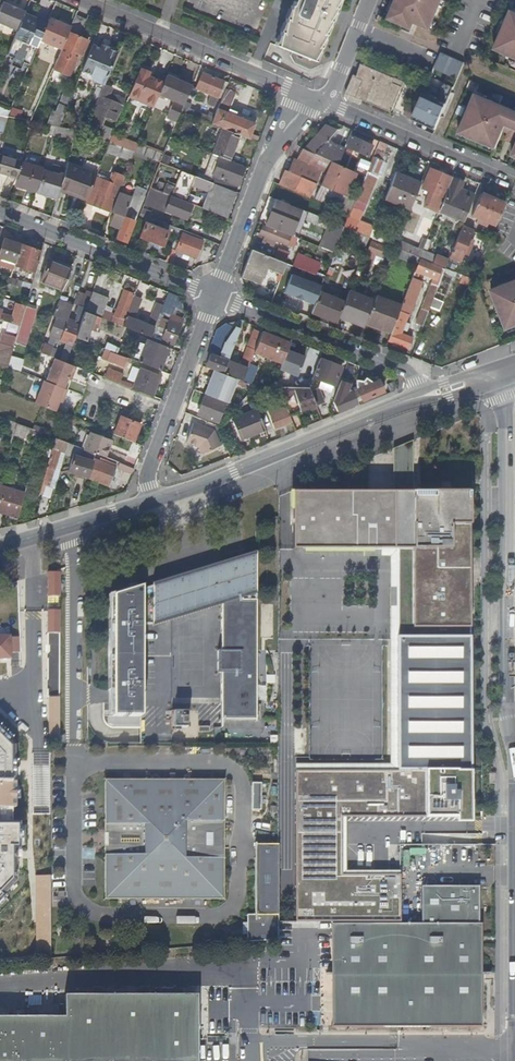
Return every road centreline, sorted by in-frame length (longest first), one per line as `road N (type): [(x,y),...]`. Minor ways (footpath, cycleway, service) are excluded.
road 1 (tertiary): [(514,752),(504,712),(505,380)]
road 2 (tertiary): [(152,502),(409,400)]
road 3 (residential): [(318,100),(81,0)]
road 4 (residential): [(409,400),(409,373),(214,297)]
road 5 (residential): [(0,212),(214,297)]
road 6 (residential): [(214,297),(264,163),(318,100)]
road 7 (residential): [(152,502),(146,472),(214,297)]
road 8 (residential): [(513,183),(318,100)]
road 9 (residential): [(33,537),(33,684)]
road 10 (residential): [(33,684),(41,814)]
road 11 (tertiary): [(33,537),(152,502)]

